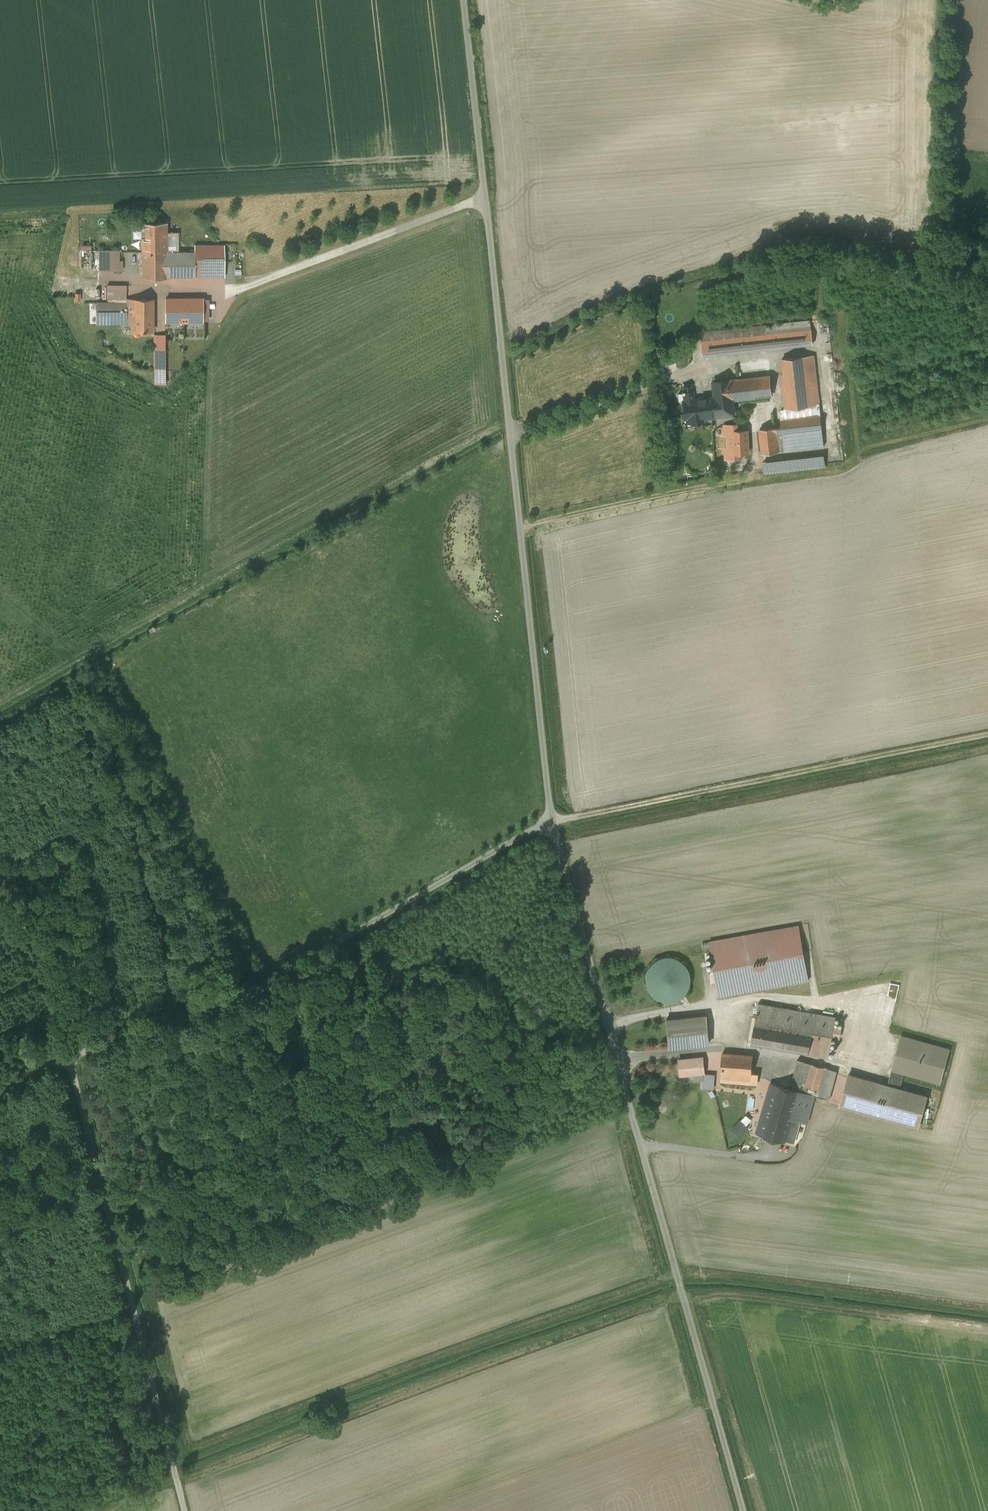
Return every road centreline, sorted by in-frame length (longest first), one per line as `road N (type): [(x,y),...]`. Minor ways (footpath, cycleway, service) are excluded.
road 1 (residential): [(552,823),(79,1073),(189,1510)]
road 2 (unclassified): [(463,0),(552,823)]
road 3 (unclassified): [(552,823),(748,1510)]
road 4 (track): [(552,823),(987,730)]
road 5 (track): [(0,1105),(79,1073),(48,969),(0,901)]
road 6 (track): [(521,530),(761,477)]

